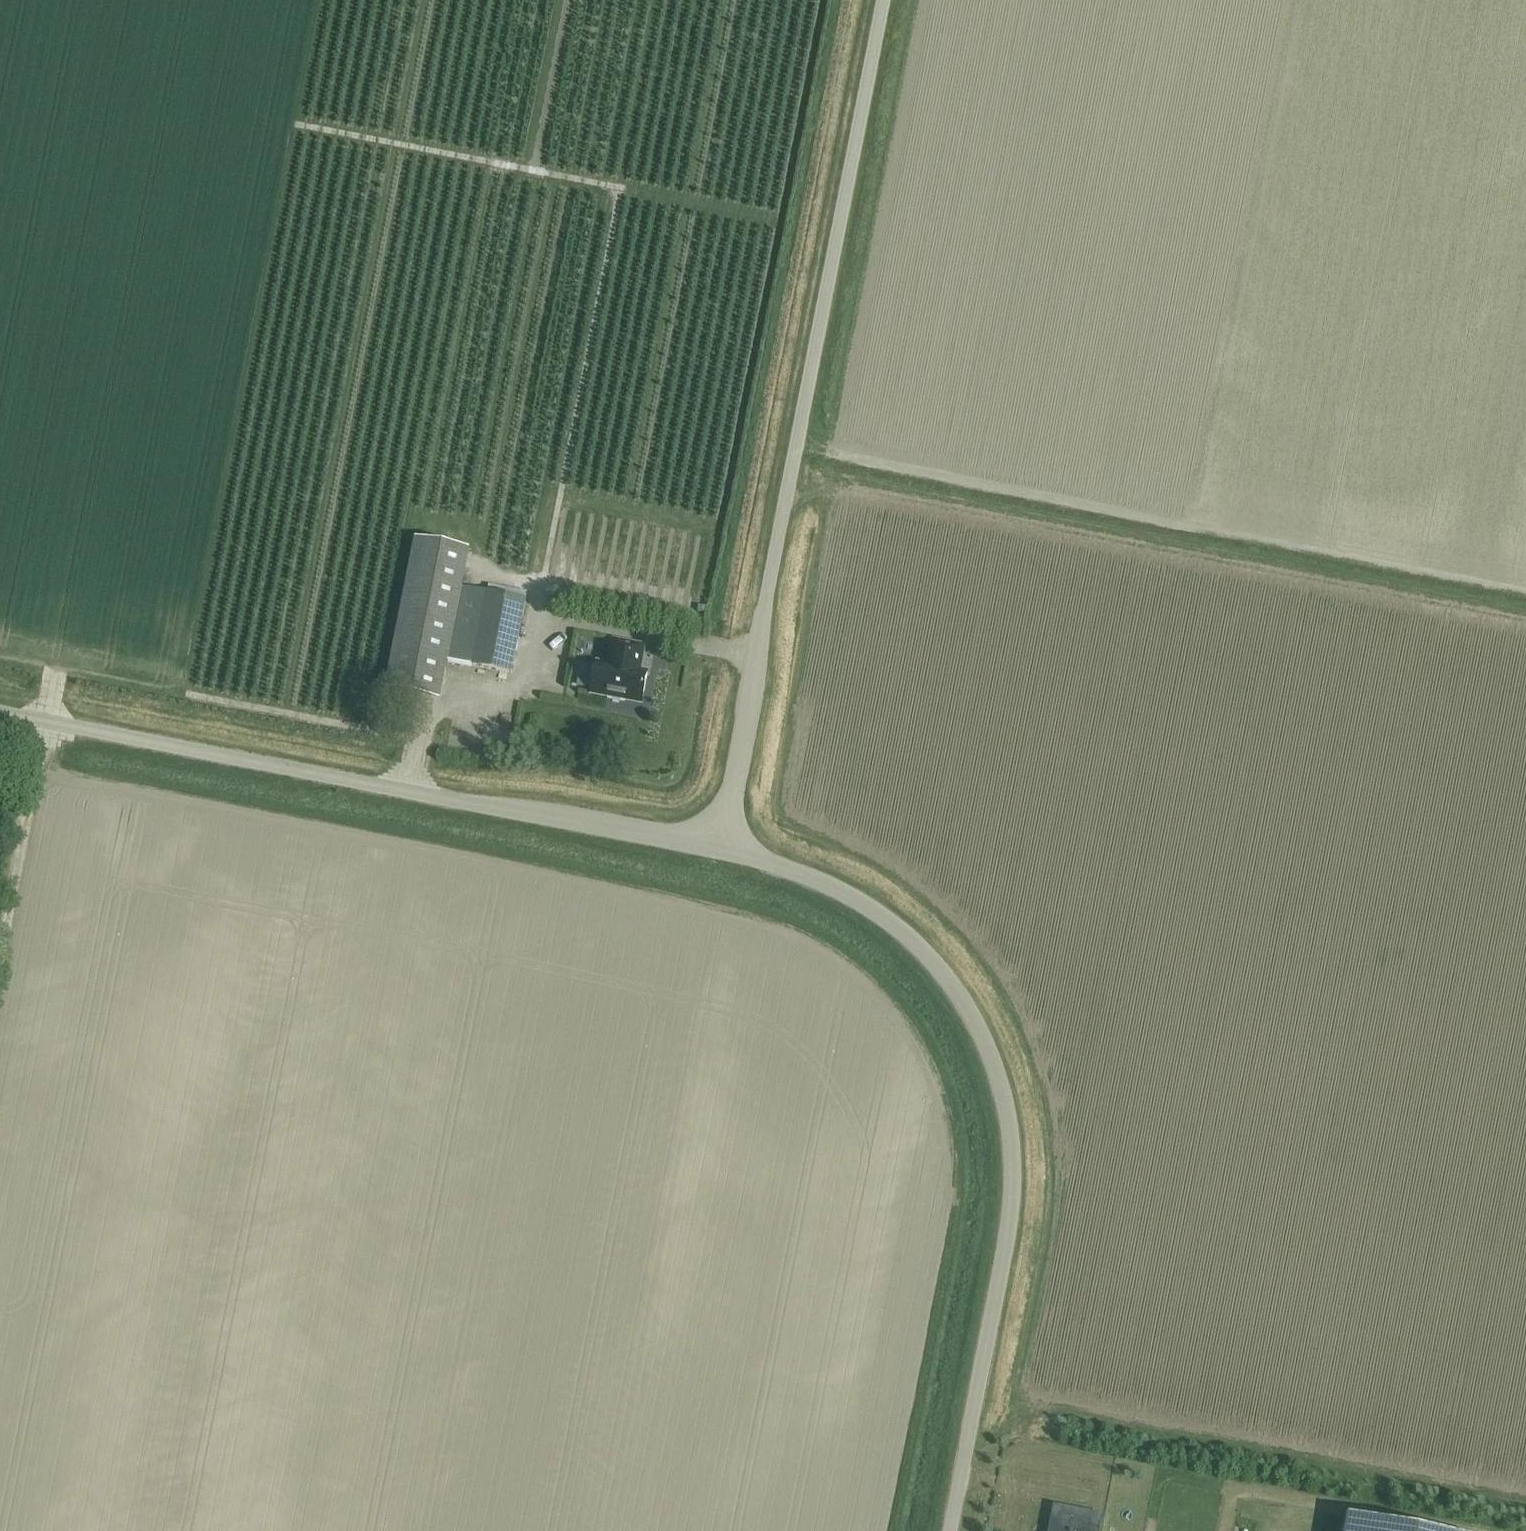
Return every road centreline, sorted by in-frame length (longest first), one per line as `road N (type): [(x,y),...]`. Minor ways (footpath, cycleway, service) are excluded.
road 1 (unclassified): [(718,847),(884,0)]
road 2 (unclassified): [(949,1530),(1013,1199),(1016,1149),(997,1068),(972,1010),(895,923),(800,873),(718,847)]
road 3 (unclassified): [(718,847),(0,711)]

